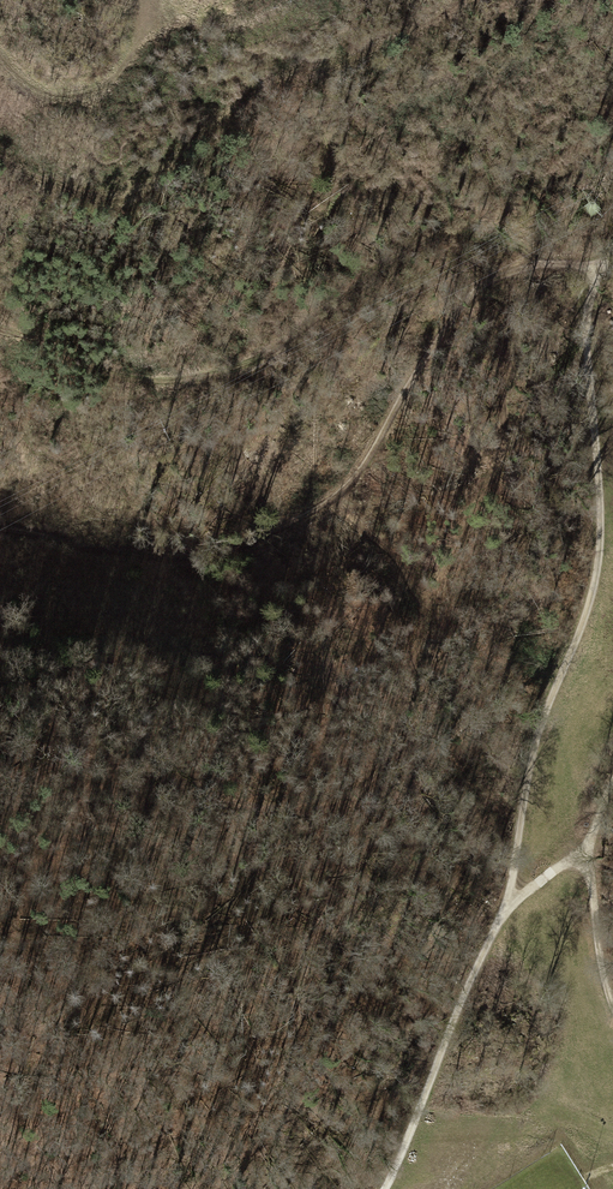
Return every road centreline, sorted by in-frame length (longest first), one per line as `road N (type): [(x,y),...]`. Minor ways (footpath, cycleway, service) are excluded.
road 1 (track): [(0,534),(194,558),(251,545),(346,486),(478,287),(540,260),(601,272)]
road 2 (track): [(612,256),(587,309),(601,528),(594,588),(536,740),(510,902)]
road 3 (track): [(465,0),(314,78),(226,109),(139,187),(111,198),(78,194),(0,160)]
road 4 (track): [(384,1188),(510,902)]
road 5 (track): [(0,60),(34,92),(71,105),(99,100),(131,62),(163,0)]
road 6 (track): [(612,781),(590,852),(597,945),(612,1008)]

